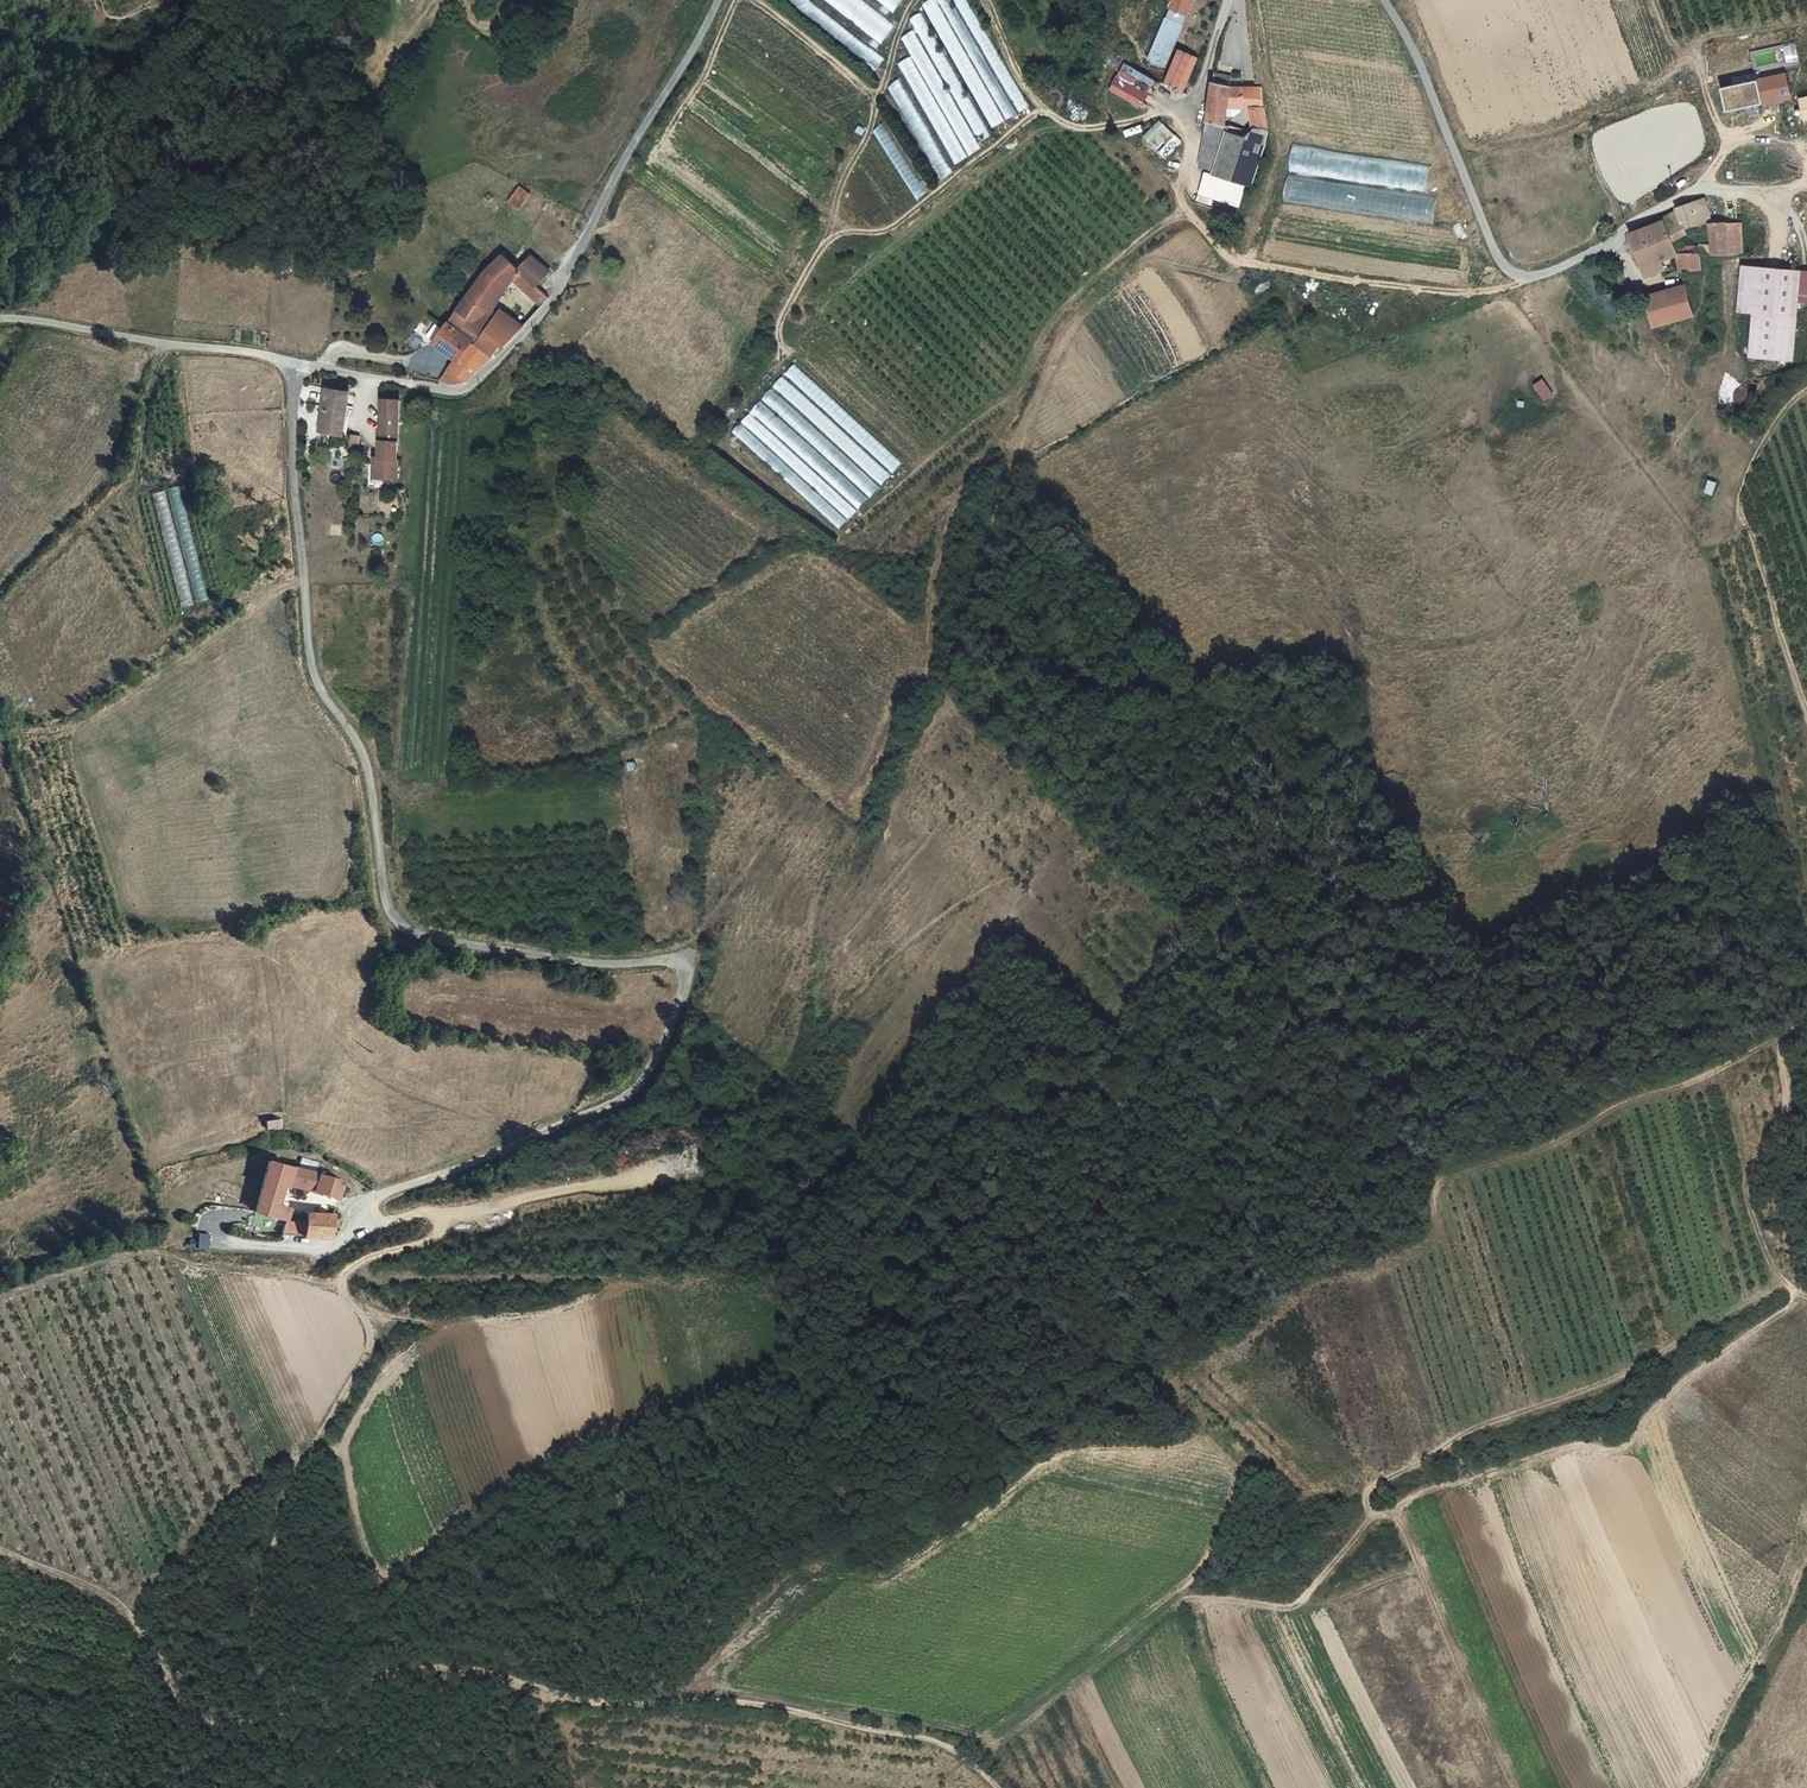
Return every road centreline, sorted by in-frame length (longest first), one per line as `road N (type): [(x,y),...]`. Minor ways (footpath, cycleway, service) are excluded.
road 1 (unclassified): [(354,1204),(471,1163),(634,1091),(666,1042),(686,978),(678,963),(550,955),(418,934),(396,919),(384,890),(369,774),(311,664),(293,366)]
road 2 (track): [(1806,1028),(1781,1040),(1781,1124),(1746,1189),(1780,1276),(1772,1289),(1622,1374),(1457,1437),(1373,1487),(1368,1509),(1385,1514),(1567,1444),(1627,1445),(1680,1385),(1791,1306),(1791,1287)]
road 3 (track): [(1002,1787),(942,1743),(757,1704),(553,1701),(503,1674),(443,1665),(376,1676),(287,1715),(217,1720),(145,1637),(91,1589),(0,1554)]
road 4 (track): [(1374,1515),(1298,1604),(1190,1599),(992,1745),(955,1728),(723,1686),(700,1700)]
road 5 (track): [(864,806),(926,668),(952,508),(1013,419),(1052,325),(1187,204)]
road 6 (track): [(287,1715),(243,1642),(317,1442),(380,1327),(347,1288),(372,1255),(436,1234),(431,1211),(382,1224),(375,1197)]
road 7 (unclassified): [(293,366),(464,397),(525,340),(563,282),(717,0)]
road 8 (unclassified): [(1384,0),(1423,71),(1503,266),(1517,275),(1543,274),(1578,258),(1702,187)]
road 9 (track): [(784,357),(780,329),(830,239),(892,227),(1046,112)]
road 10 (track): [(1806,390),(1764,443),(1740,508),(1806,711)]
road 11 (track): [(1514,1787),(1392,1510)]
road 12 (unclassified): [(293,366),(0,319)]
road 13 (track): [(987,0),(1046,112),(1082,128),(1181,110)]
road 14 (track): [(1806,1552),(1693,1787)]
road 15 (track): [(916,0),(840,189),(830,239)]
road 16 (track): [(1730,143),(1699,65),(1673,43),(1656,0)]
road 17 (track): [(754,0),(878,99)]

